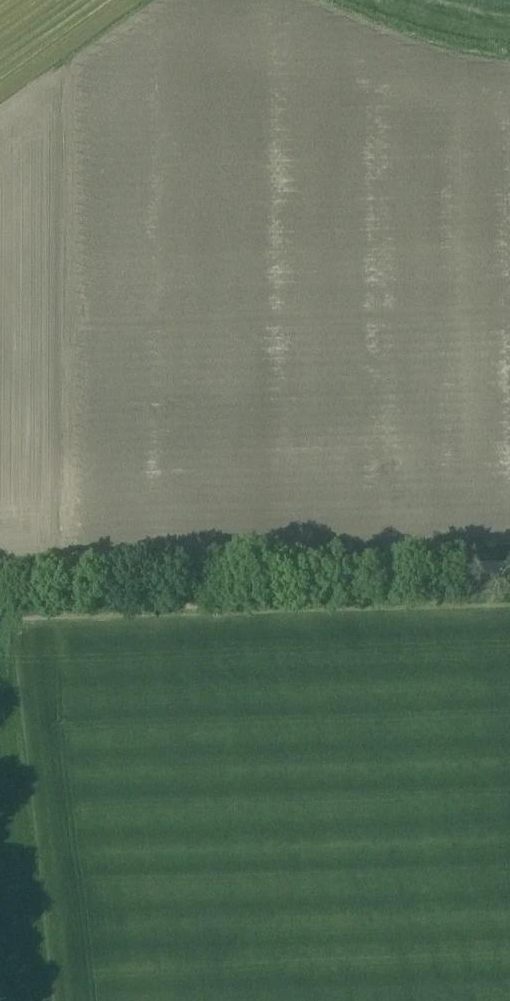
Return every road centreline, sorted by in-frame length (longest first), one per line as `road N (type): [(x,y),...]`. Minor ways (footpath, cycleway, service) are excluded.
road 1 (unclassified): [(509,566),(0,580)]

